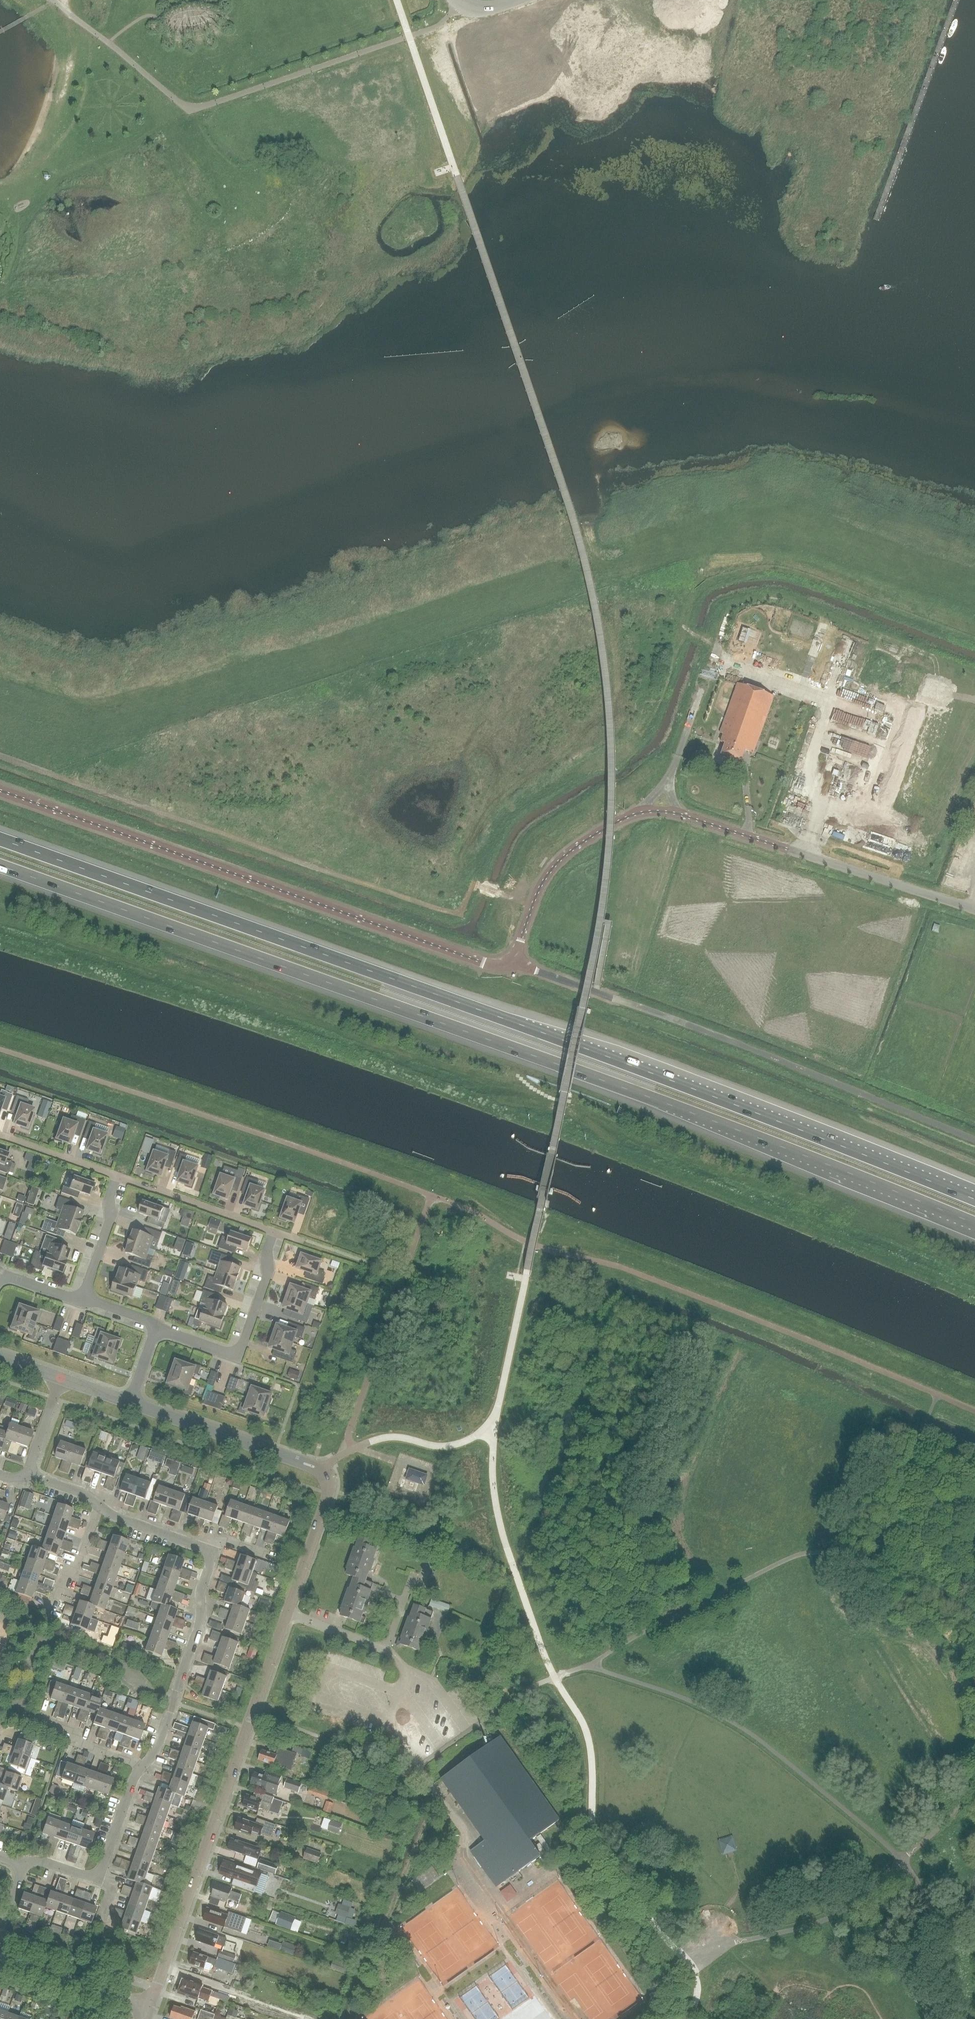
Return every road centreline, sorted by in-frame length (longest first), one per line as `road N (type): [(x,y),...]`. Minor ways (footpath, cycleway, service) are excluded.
road 1 (motorway): [(974,1200),(662,1077),(0,839)]
road 2 (motorway): [(0,867),(664,1103),(974,1224)]
road 3 (unclassified): [(512,961),(541,886),(560,860),(630,817),(659,811),(974,910)]
road 4 (residential): [(512,961),(492,965),(0,791)]
road 5 (unclassified): [(974,1139),(512,961)]
road 6 (residential): [(23,1864),(96,1880),(131,1777),(154,1751),(200,1623),(199,1592),(213,1553)]
road 7 (residential): [(147,2009),(285,1615)]
road 8 (unclassified): [(154,1330),(237,1359),(272,1231)]
road 9 (unclassified): [(130,1403),(323,1473)]
road 10 (unclassified): [(213,1553),(118,1520),(86,1496),(27,1474)]
road 11 (unclassified): [(272,1231),(116,1176)]
road 12 (residential): [(0,1957),(147,2009)]
road 13 (residential): [(285,1615),(326,1498),(323,1473)]
road 14 (unclassified): [(80,1303),(116,1176)]
road 15 (unclassified): [(116,1176),(0,1135)]

